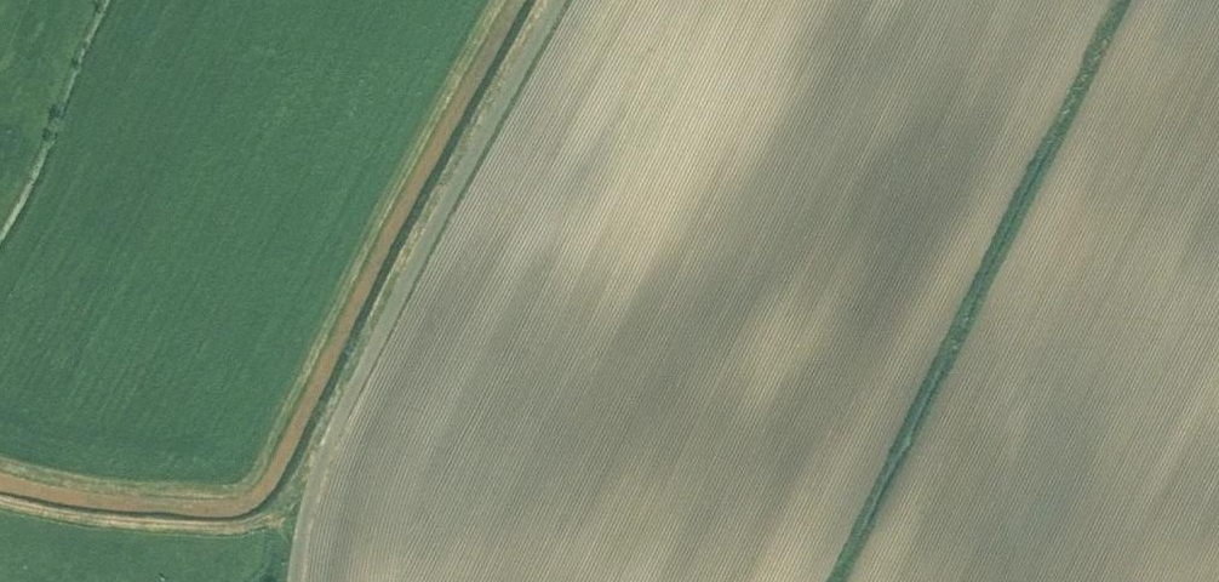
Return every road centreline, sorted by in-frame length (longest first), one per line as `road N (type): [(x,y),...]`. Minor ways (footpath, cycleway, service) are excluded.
road 1 (unclassified): [(295,581),(310,497),(340,416),(557,0)]

